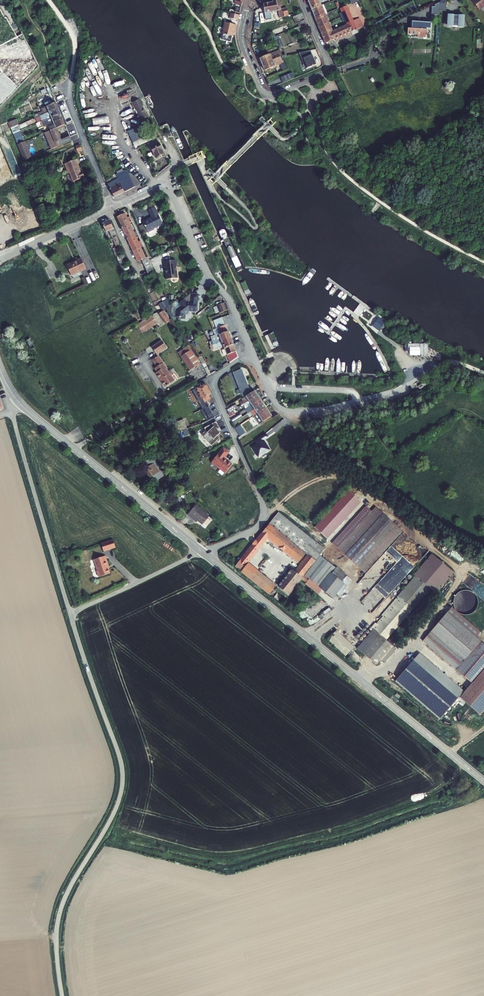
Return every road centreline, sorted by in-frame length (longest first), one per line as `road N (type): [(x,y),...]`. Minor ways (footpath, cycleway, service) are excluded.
road 1 (unclassified): [(62,995),(62,905),(111,819),(123,779),(70,613)]
road 2 (secondary): [(203,552),(483,781)]
road 3 (residential): [(253,354),(275,404),(302,415),(387,397),(452,367),(473,369)]
road 4 (residential): [(253,354),(213,385),(263,518),(203,552)]
road 5 (residential): [(110,210),(167,188),(253,354)]
road 6 (residential): [(249,0),(241,40),(260,90),(270,96),(328,68),(302,0)]
road 7 (secondary): [(21,404),(203,552)]
road 8 (unclassified): [(70,613),(12,412)]
road 9 (residential): [(75,46),(71,101),(110,210)]
road 10 (unclassified): [(70,613),(203,552)]
road 11 (residential): [(0,259),(110,210)]

